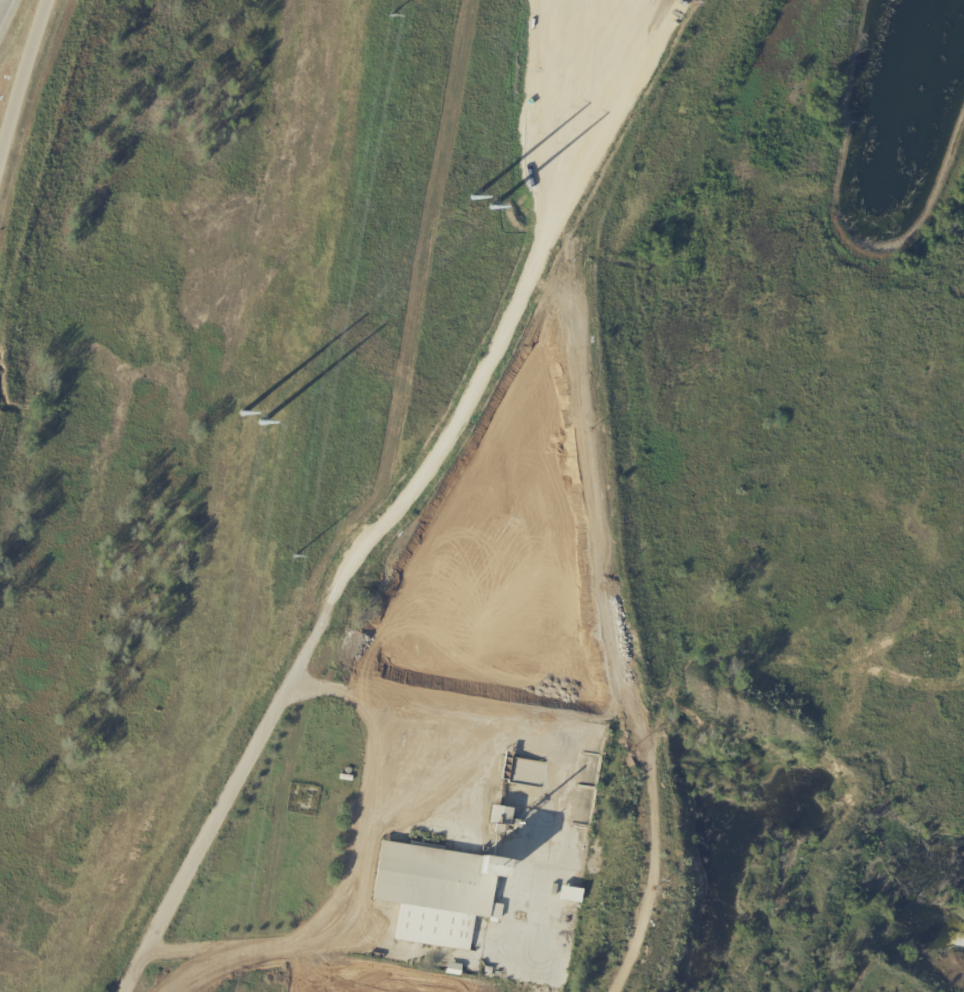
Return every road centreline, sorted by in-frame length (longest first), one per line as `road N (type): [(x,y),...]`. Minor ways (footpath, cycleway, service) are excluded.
road 1 (residential): [(292,679),(123,991)]
road 2 (motorway): [(0,156),(47,0)]

